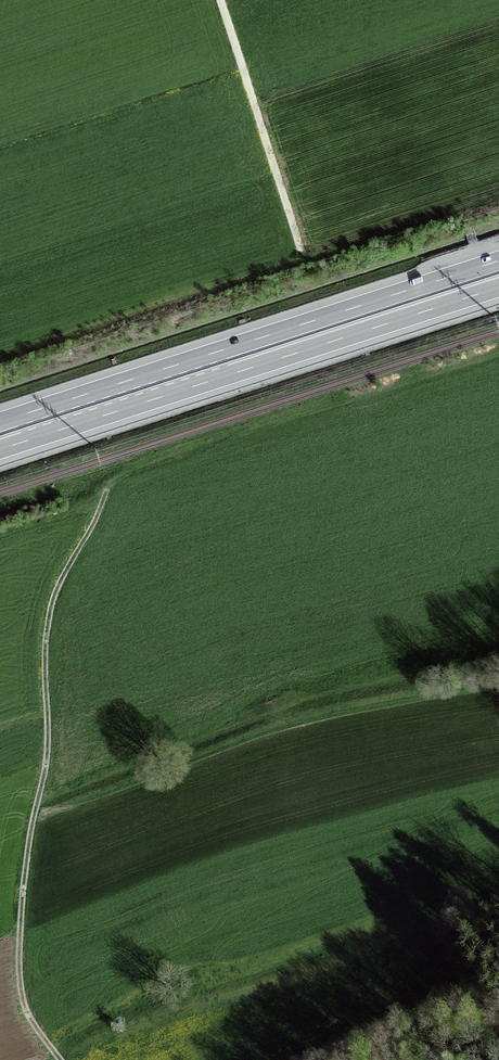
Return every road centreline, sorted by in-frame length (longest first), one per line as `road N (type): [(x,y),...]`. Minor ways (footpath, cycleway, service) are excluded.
road 1 (track): [(59,1059),(24,1006),(20,918),(44,769),(51,601),(106,489)]
road 2 (motorway): [(498,261),(0,423)]
road 3 (motorway): [(0,449),(498,287)]
road 4 (track): [(222,0),(302,245)]

